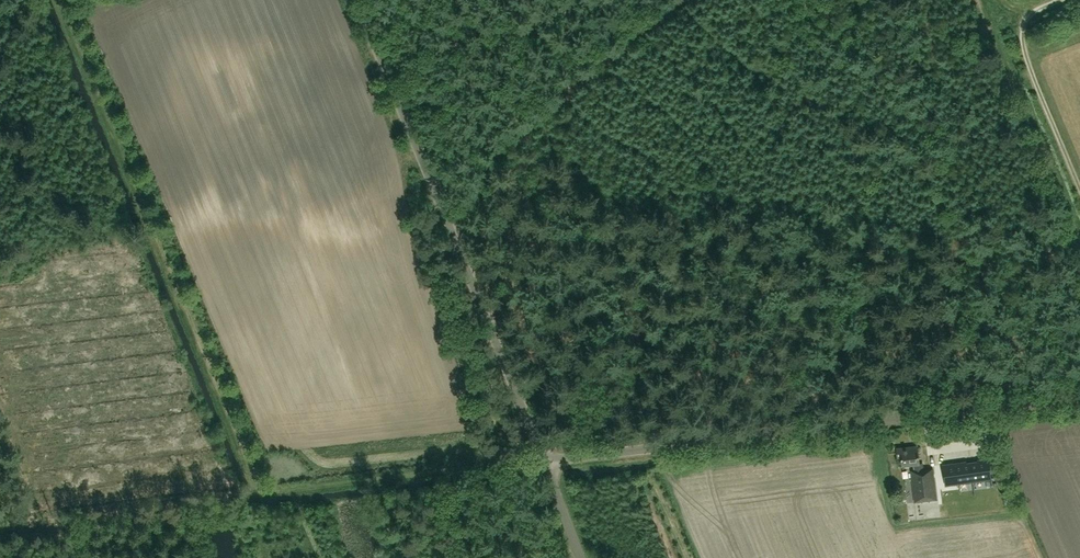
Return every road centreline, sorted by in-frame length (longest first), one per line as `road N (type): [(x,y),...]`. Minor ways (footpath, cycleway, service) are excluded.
road 1 (unclassified): [(545,462),(1079,397)]
road 2 (track): [(60,0),(263,497)]
road 3 (unclassified): [(545,462),(356,0)]
road 4 (track): [(681,0),(572,85),(446,218)]
road 5 (track): [(545,462),(263,497)]
road 6 (track): [(1079,204),(1018,47),(1030,19),(1072,0)]
road 7 (track): [(1079,243),(993,33)]
road 8 (track): [(95,516),(263,497)]

